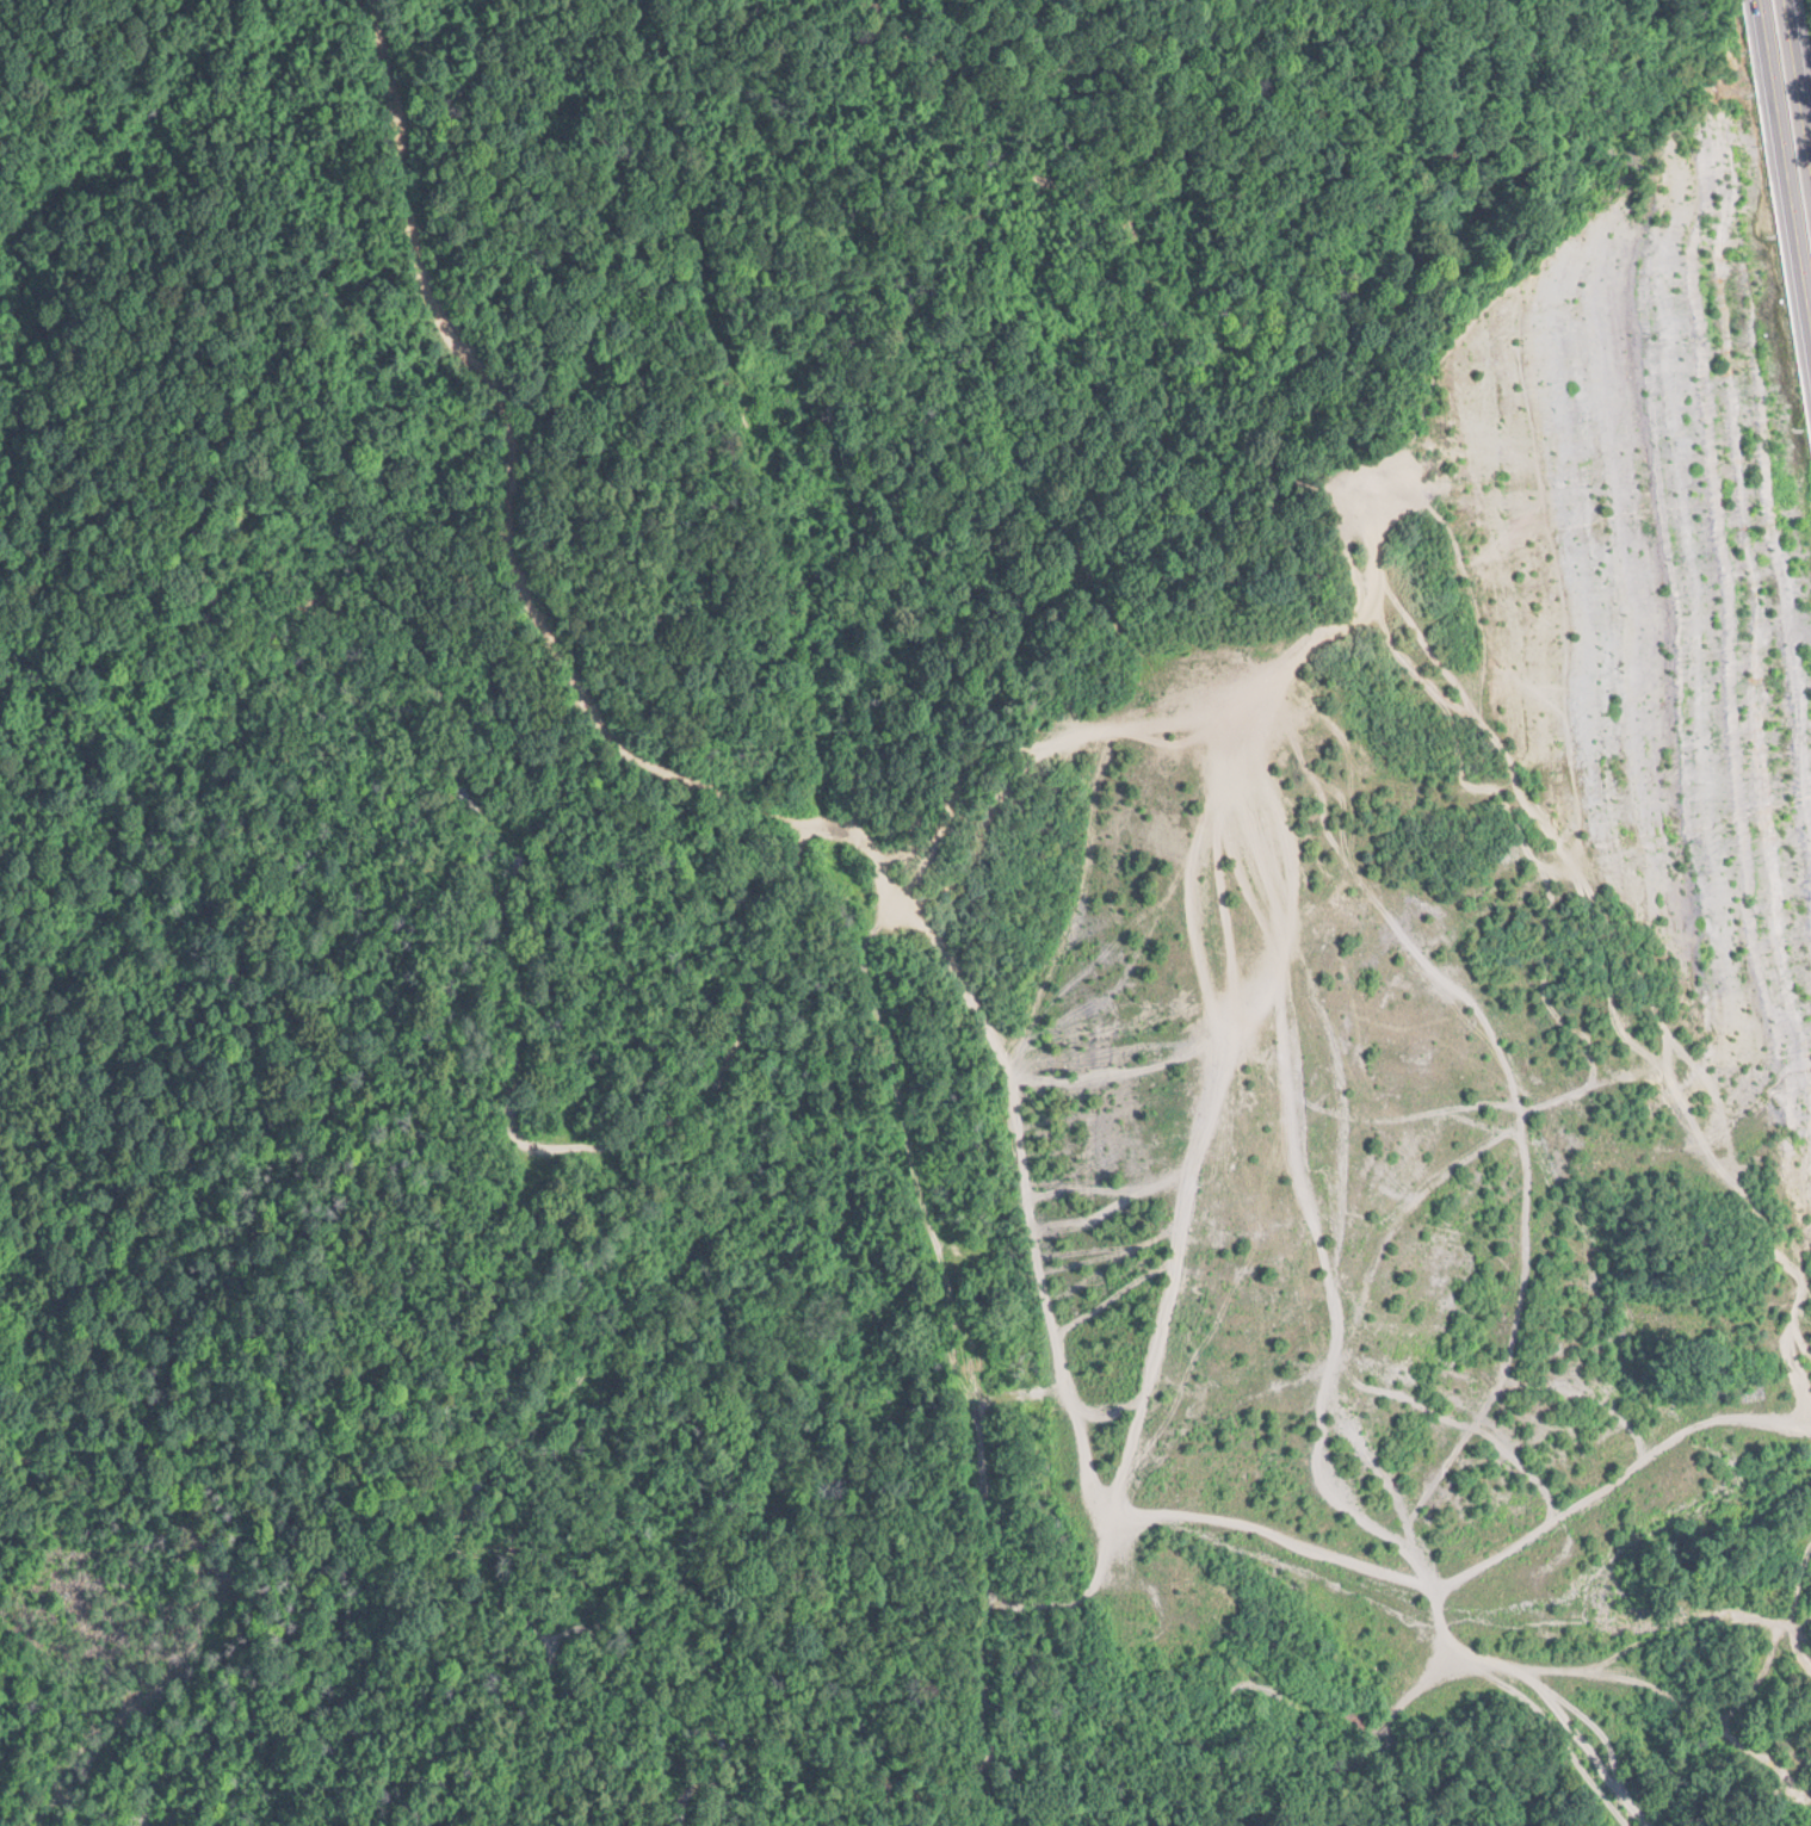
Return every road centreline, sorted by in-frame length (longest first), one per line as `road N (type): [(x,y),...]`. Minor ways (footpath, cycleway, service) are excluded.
road 1 (motorway): [(1758,0),(1810,337)]
road 2 (motorway): [(1810,129),(1789,0)]

